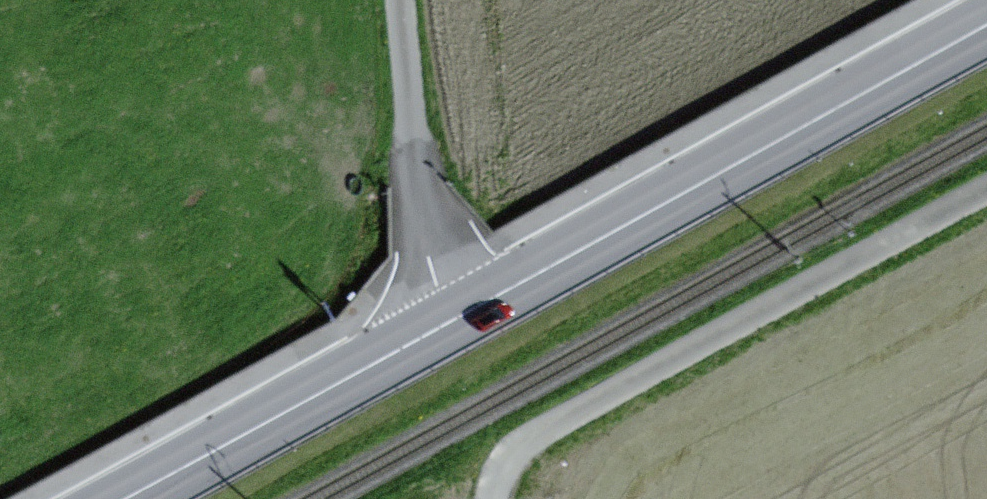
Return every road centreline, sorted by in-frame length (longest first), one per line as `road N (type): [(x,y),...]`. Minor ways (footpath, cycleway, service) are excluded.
road 1 (secondary): [(456,320),(986,24)]
road 2 (track): [(986,191),(517,448),(489,498)]
road 3 (secondary): [(140,498),(456,320)]
road 4 (unclassified): [(400,0),(420,223),(456,320)]

